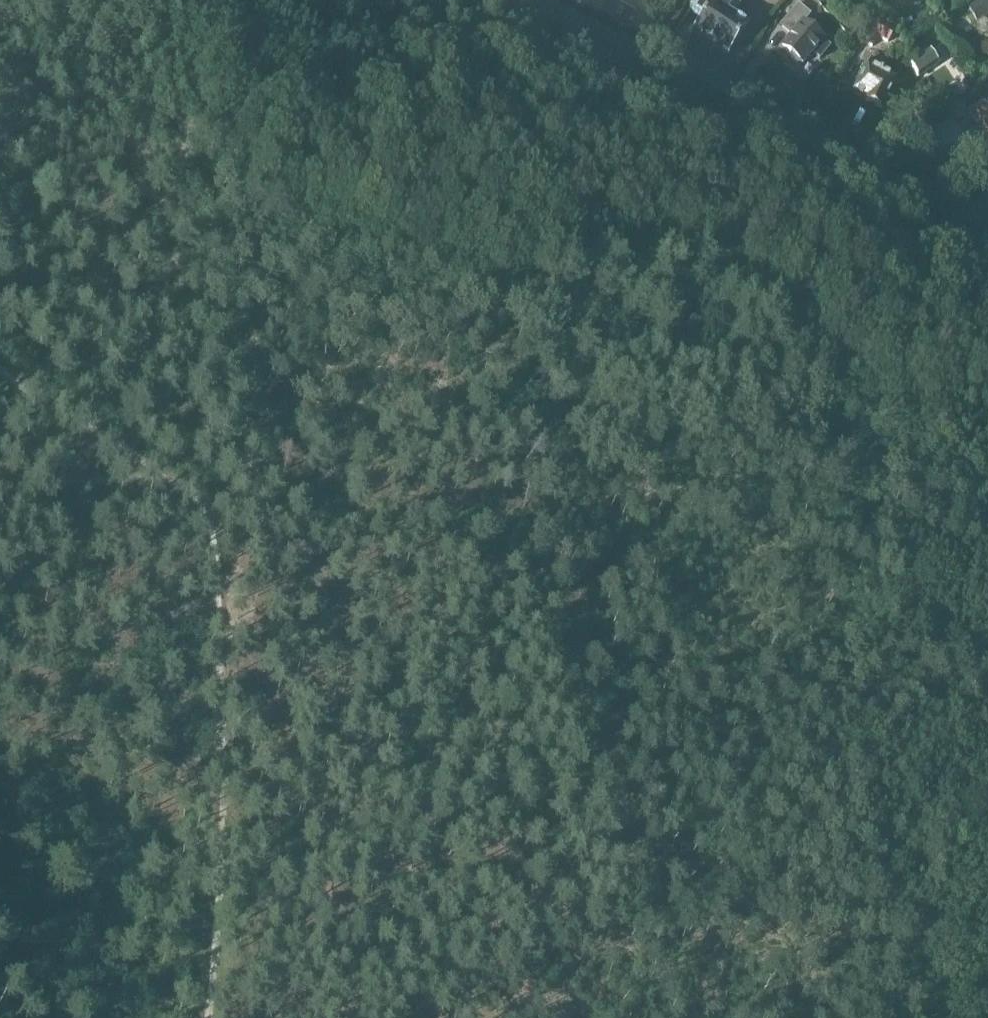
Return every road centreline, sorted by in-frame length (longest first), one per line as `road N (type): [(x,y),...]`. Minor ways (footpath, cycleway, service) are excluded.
road 1 (tertiary): [(987,237),(524,3)]

